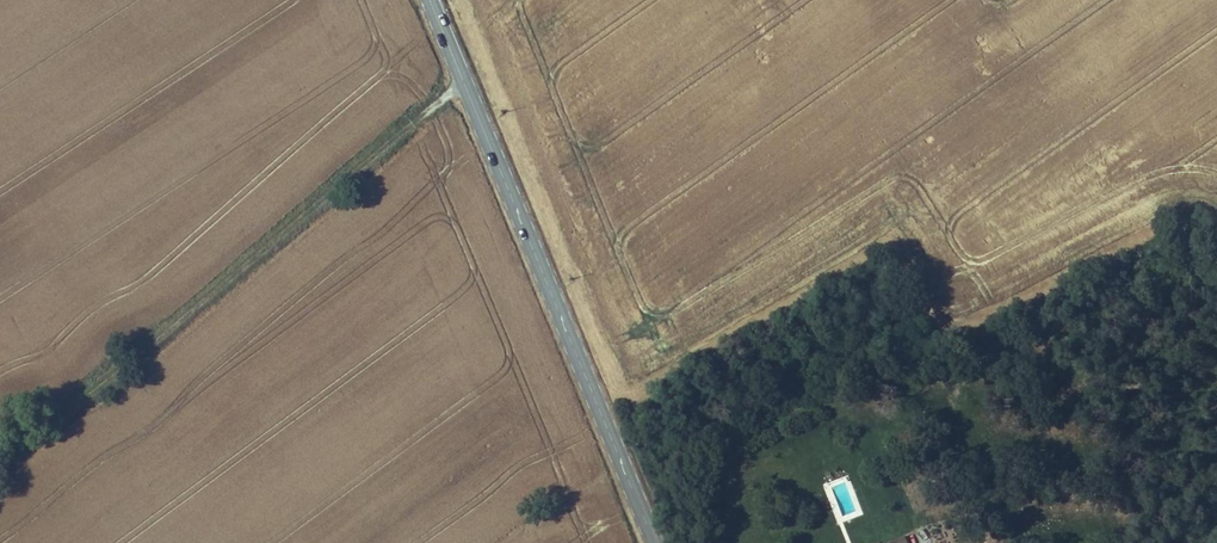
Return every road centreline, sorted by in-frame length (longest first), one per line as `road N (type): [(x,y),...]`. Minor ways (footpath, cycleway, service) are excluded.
road 1 (track): [(464,79),(181,319),(0,459)]
road 2 (primary): [(432,0),(658,542)]

